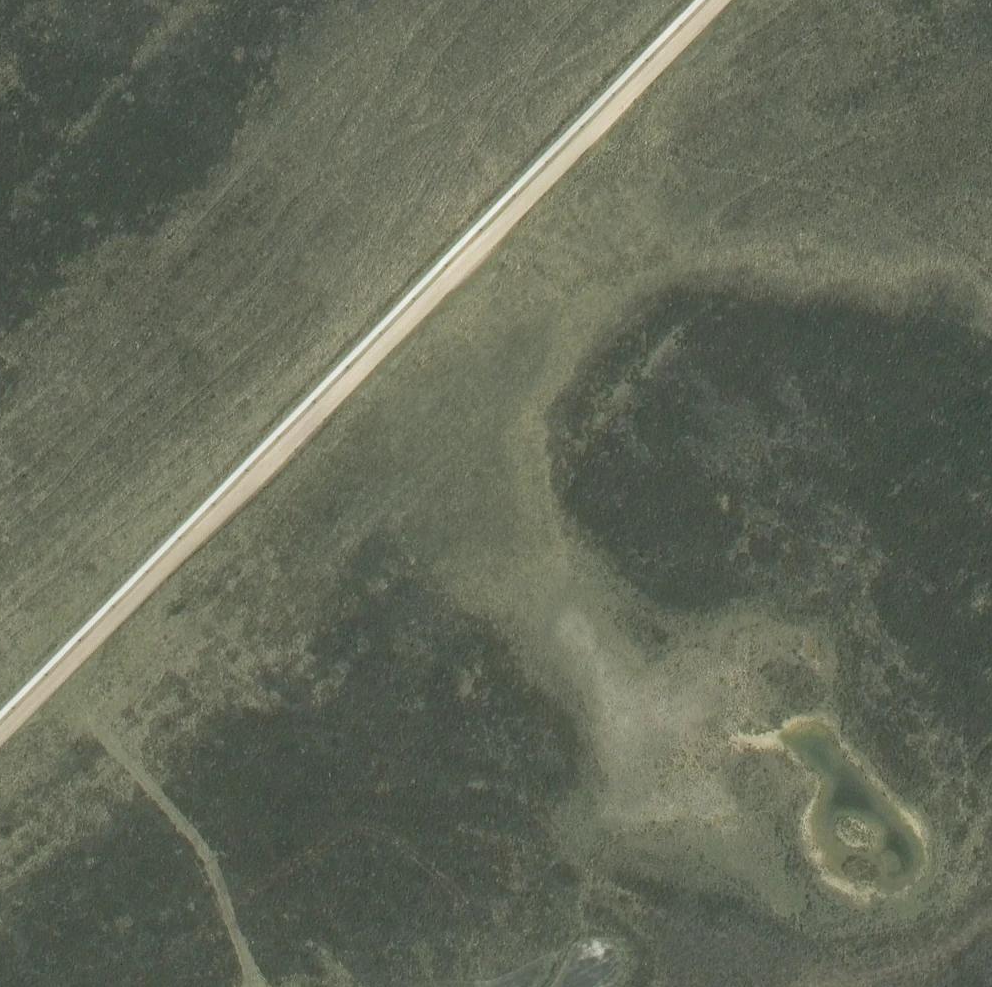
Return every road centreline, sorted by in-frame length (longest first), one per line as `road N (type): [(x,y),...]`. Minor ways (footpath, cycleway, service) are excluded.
road 1 (track): [(0,734),(718,0)]

